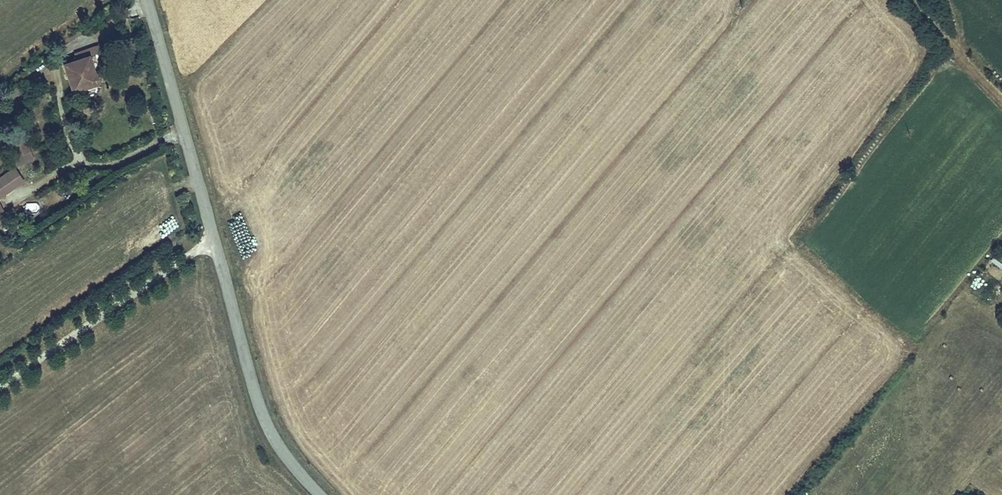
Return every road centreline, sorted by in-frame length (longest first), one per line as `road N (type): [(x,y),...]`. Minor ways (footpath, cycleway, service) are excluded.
road 1 (residential): [(321,494),(275,440),(249,378),(155,0)]

